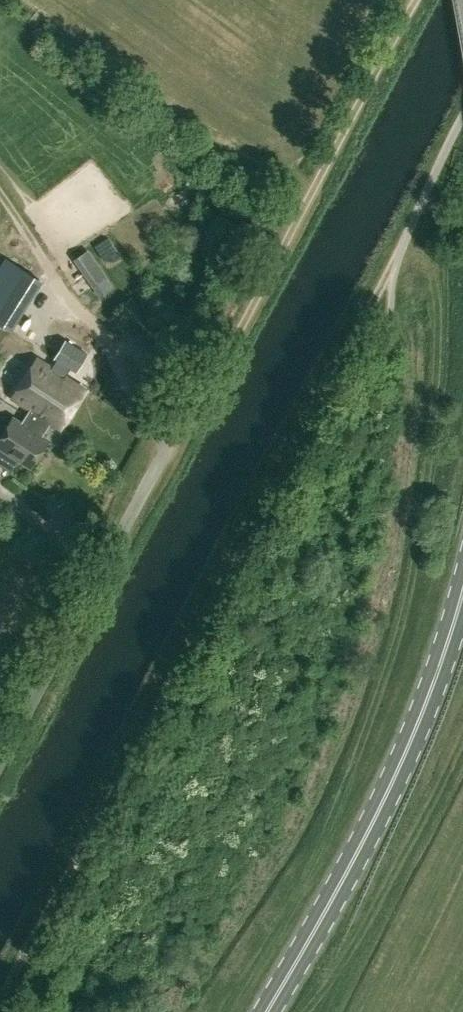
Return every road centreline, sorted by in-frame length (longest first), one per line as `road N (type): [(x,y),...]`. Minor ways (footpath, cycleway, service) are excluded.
road 1 (track): [(398,254),(0,997)]
road 2 (primary): [(462,585),(387,802),(264,1011)]
road 3 (unclassified): [(0,751),(169,440),(213,376)]
road 4 (track): [(213,376),(420,0)]
road 5 (track): [(169,440),(29,233)]

